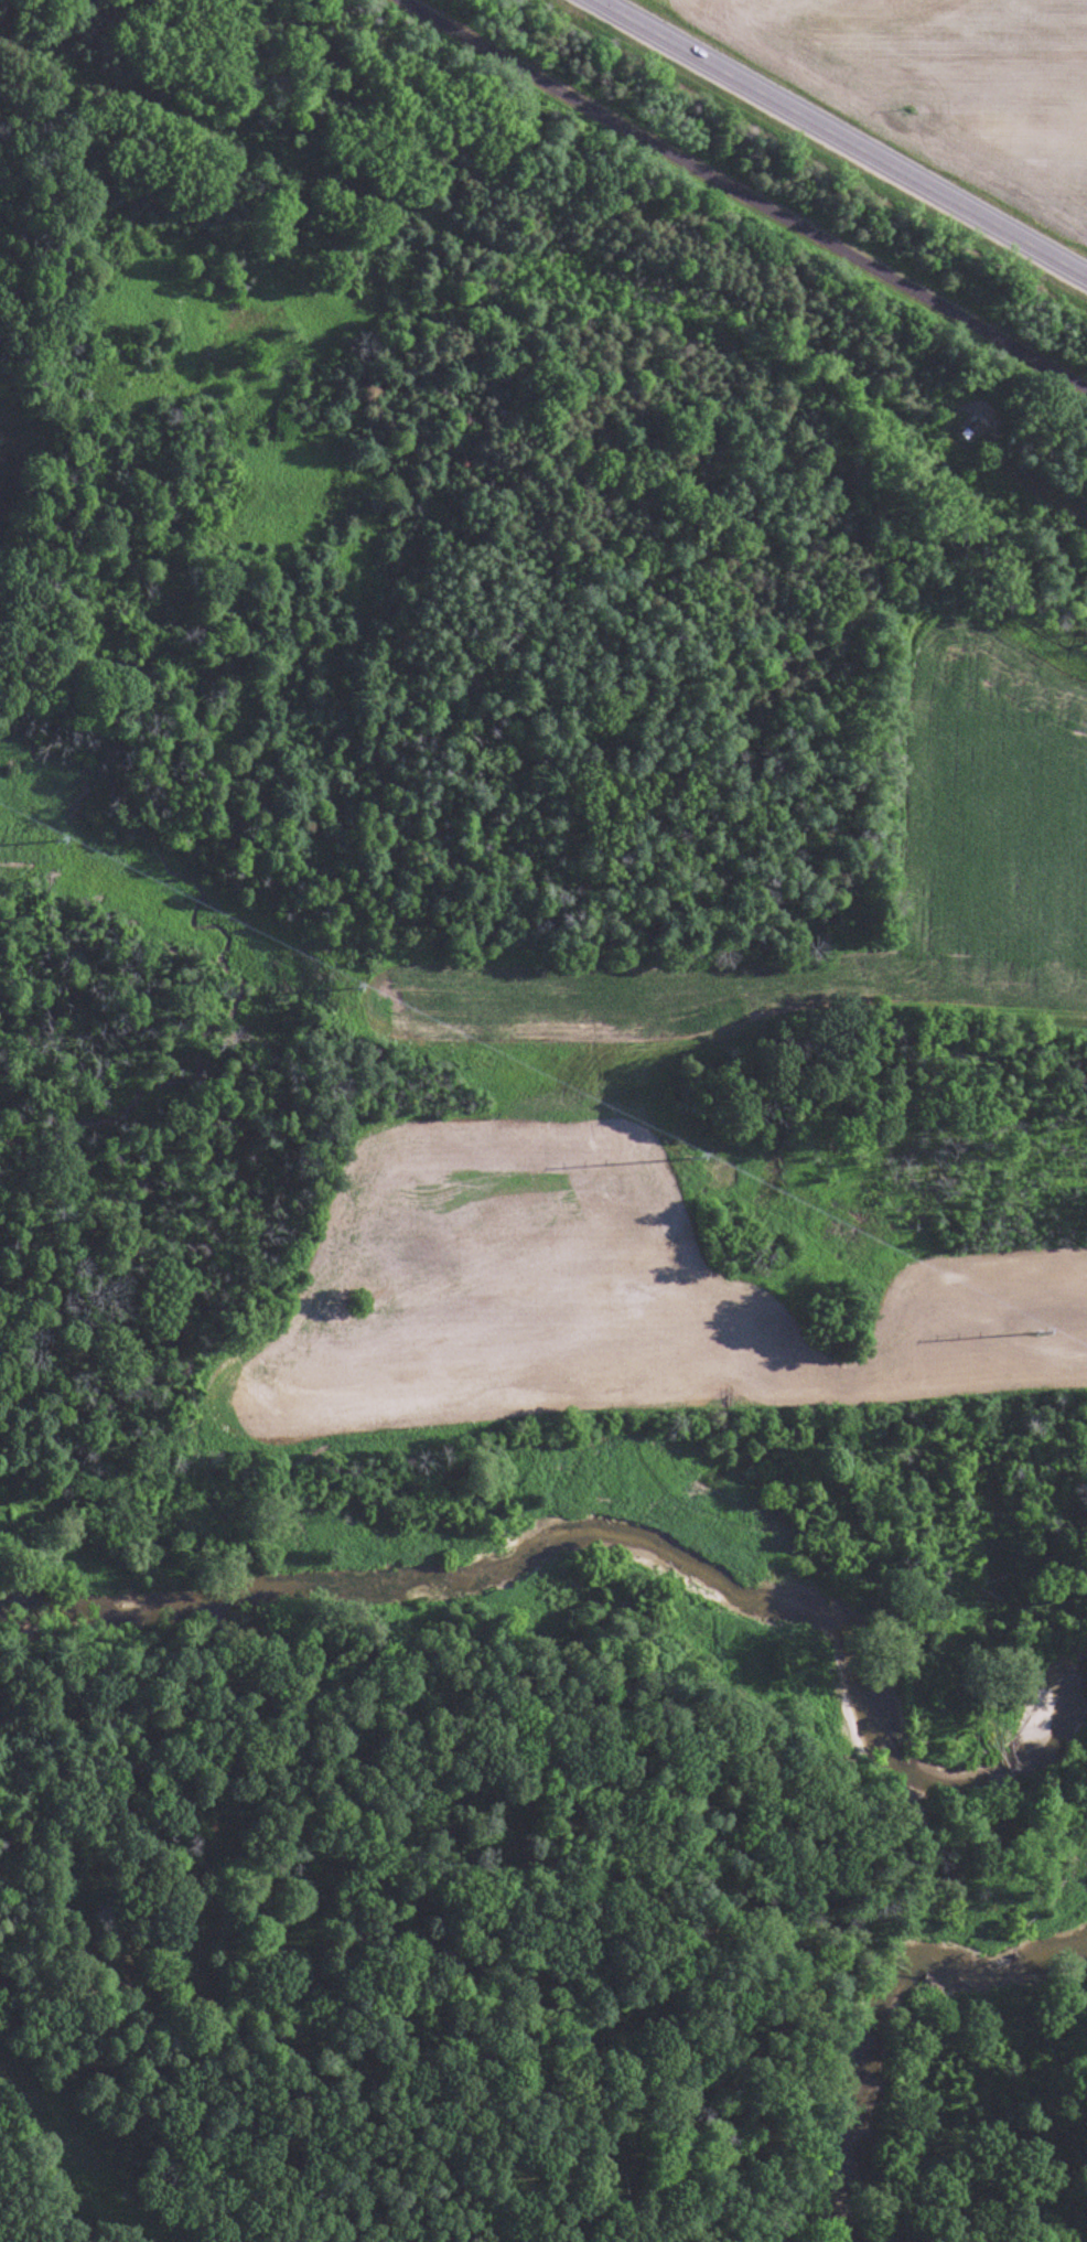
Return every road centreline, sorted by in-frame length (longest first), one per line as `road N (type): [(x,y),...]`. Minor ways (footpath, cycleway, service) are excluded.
road 1 (tertiary): [(1086,283),(589,0)]

